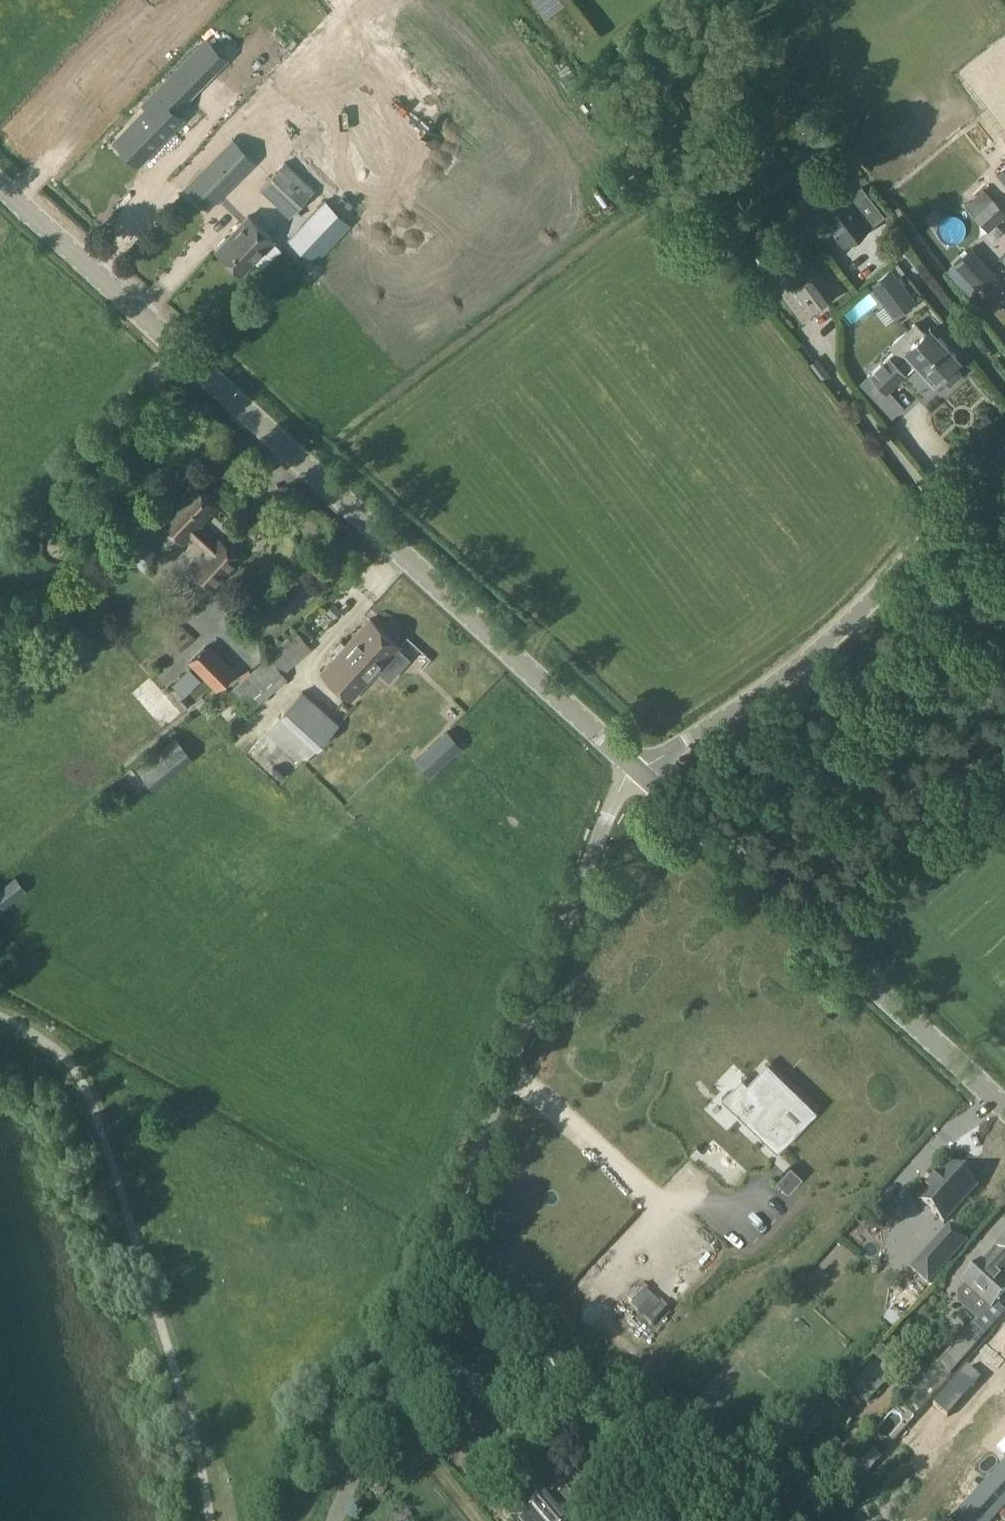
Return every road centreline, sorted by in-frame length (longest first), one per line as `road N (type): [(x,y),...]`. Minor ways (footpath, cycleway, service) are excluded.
road 1 (tertiary): [(636,772),(0,191)]
road 2 (unclassified): [(330,1520),(605,822),(636,772)]
road 3 (tertiary): [(1004,1111),(636,772)]
road 4 (unclassified): [(636,772),(774,674),(1004,441)]
road 5 (track): [(376,1414),(476,1520)]

